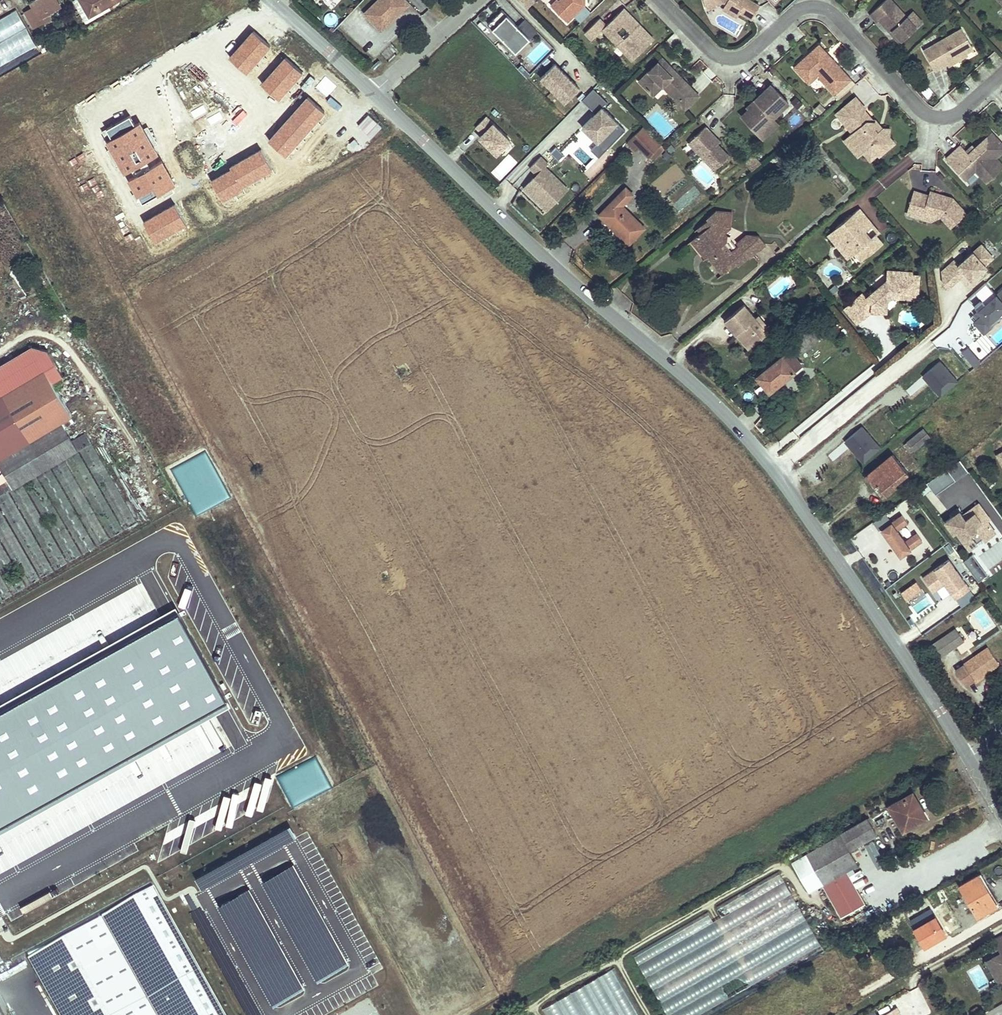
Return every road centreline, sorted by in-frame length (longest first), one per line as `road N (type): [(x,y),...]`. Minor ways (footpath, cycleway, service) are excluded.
road 1 (residential): [(373,92),(503,219),(706,397),(773,469),(968,756)]
road 2 (residential): [(662,0),(728,56),(744,56),(792,14),(817,6),(835,13),(917,107),(938,116),(961,110),(1001,74)]
road 3 (residential): [(479,0),(373,92)]
road 4 (residential): [(270,0),(373,92)]

